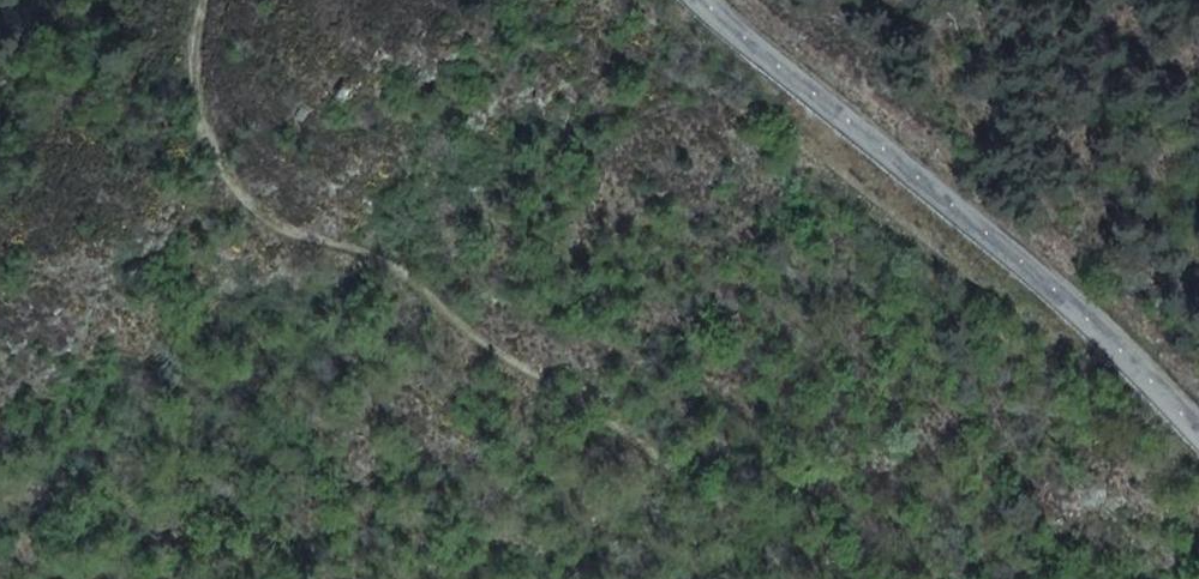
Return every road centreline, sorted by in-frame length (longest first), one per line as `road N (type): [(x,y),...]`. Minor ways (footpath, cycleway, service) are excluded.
road 1 (tertiary): [(691,0),(1098,326),(1198,434)]

